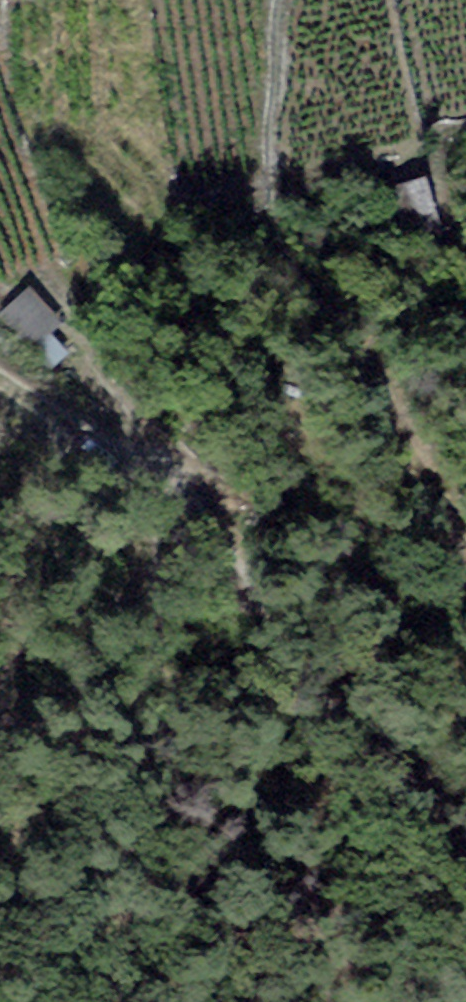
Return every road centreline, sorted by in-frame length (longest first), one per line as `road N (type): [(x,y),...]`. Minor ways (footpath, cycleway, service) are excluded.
road 1 (track): [(155,475),(209,524),(268,629),(393,759)]
road 2 (track): [(465,558),(322,289)]
road 3 (track): [(155,475),(0,381)]
road 4 (track): [(81,345),(136,425),(155,475)]

